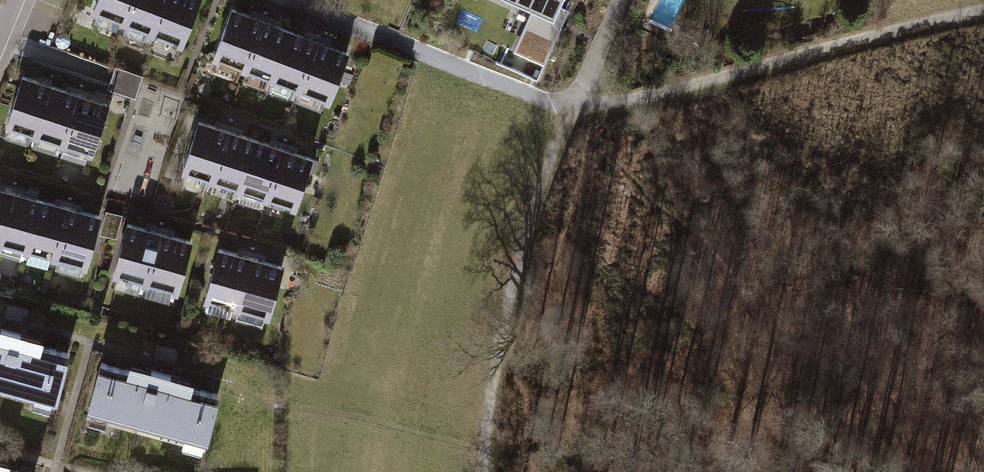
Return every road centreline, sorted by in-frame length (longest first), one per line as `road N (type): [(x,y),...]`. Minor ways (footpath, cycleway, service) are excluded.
road 1 (track): [(983,13),(570,112)]
road 2 (track): [(570,112),(529,224),(492,382),(486,471)]
road 3 (residential): [(286,0),(570,112)]

